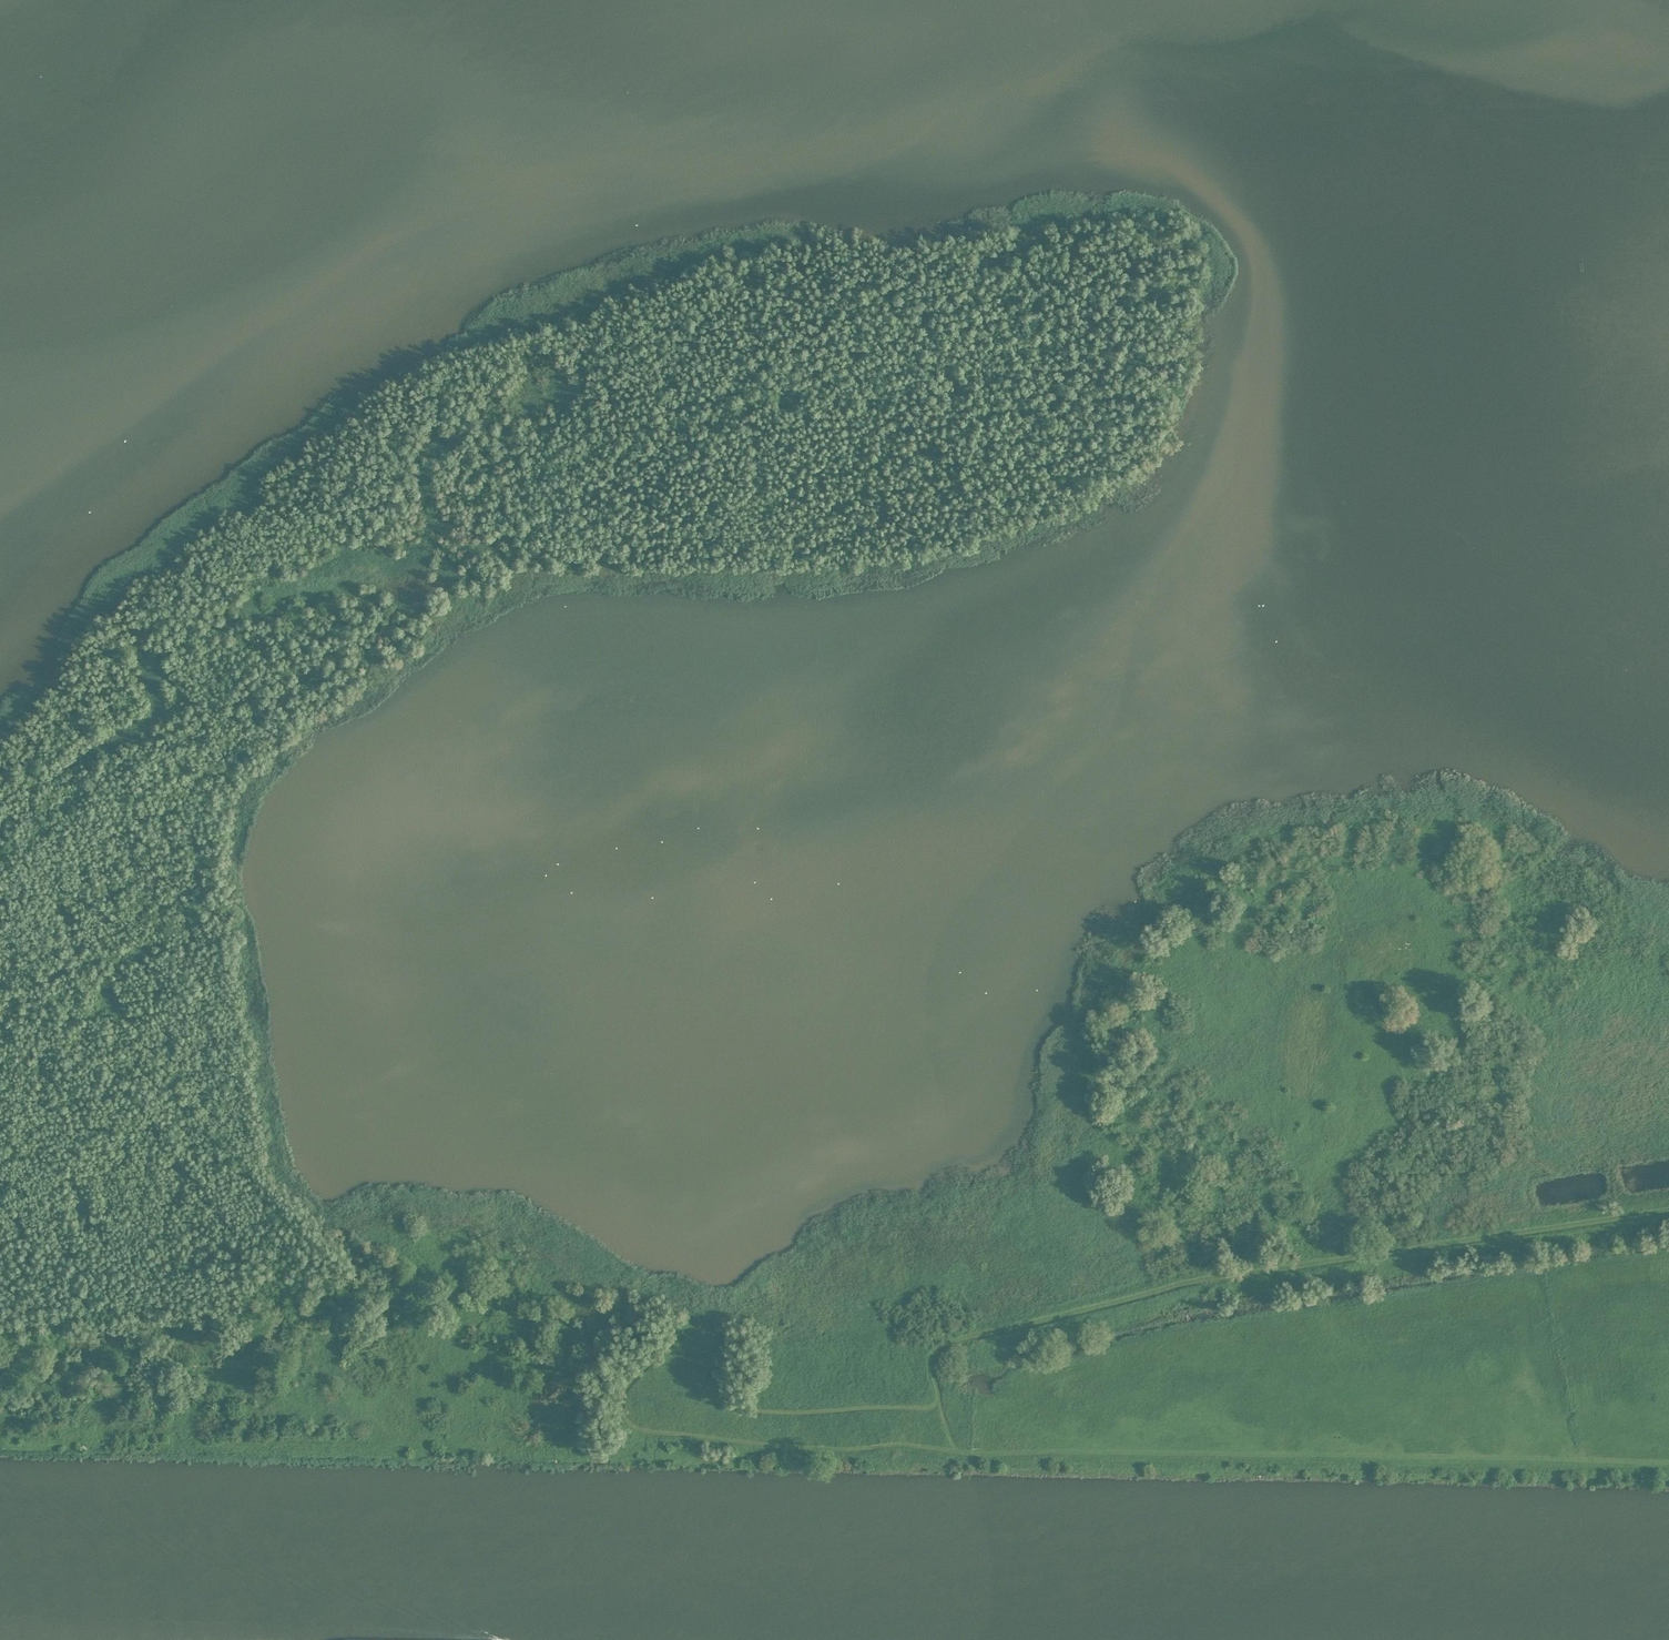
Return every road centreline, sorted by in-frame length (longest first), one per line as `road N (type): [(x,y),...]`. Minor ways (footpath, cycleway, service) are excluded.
road 1 (track): [(1668,1206),(1164,1287),(953,1340),(930,1360),(961,1453),(1668,1461)]
road 2 (track): [(939,1403),(733,1407),(716,1386),(715,1348),(703,1333),(690,1334),(634,1384),(628,1405),(647,1424),(673,1429),(835,1447),(954,1448)]

